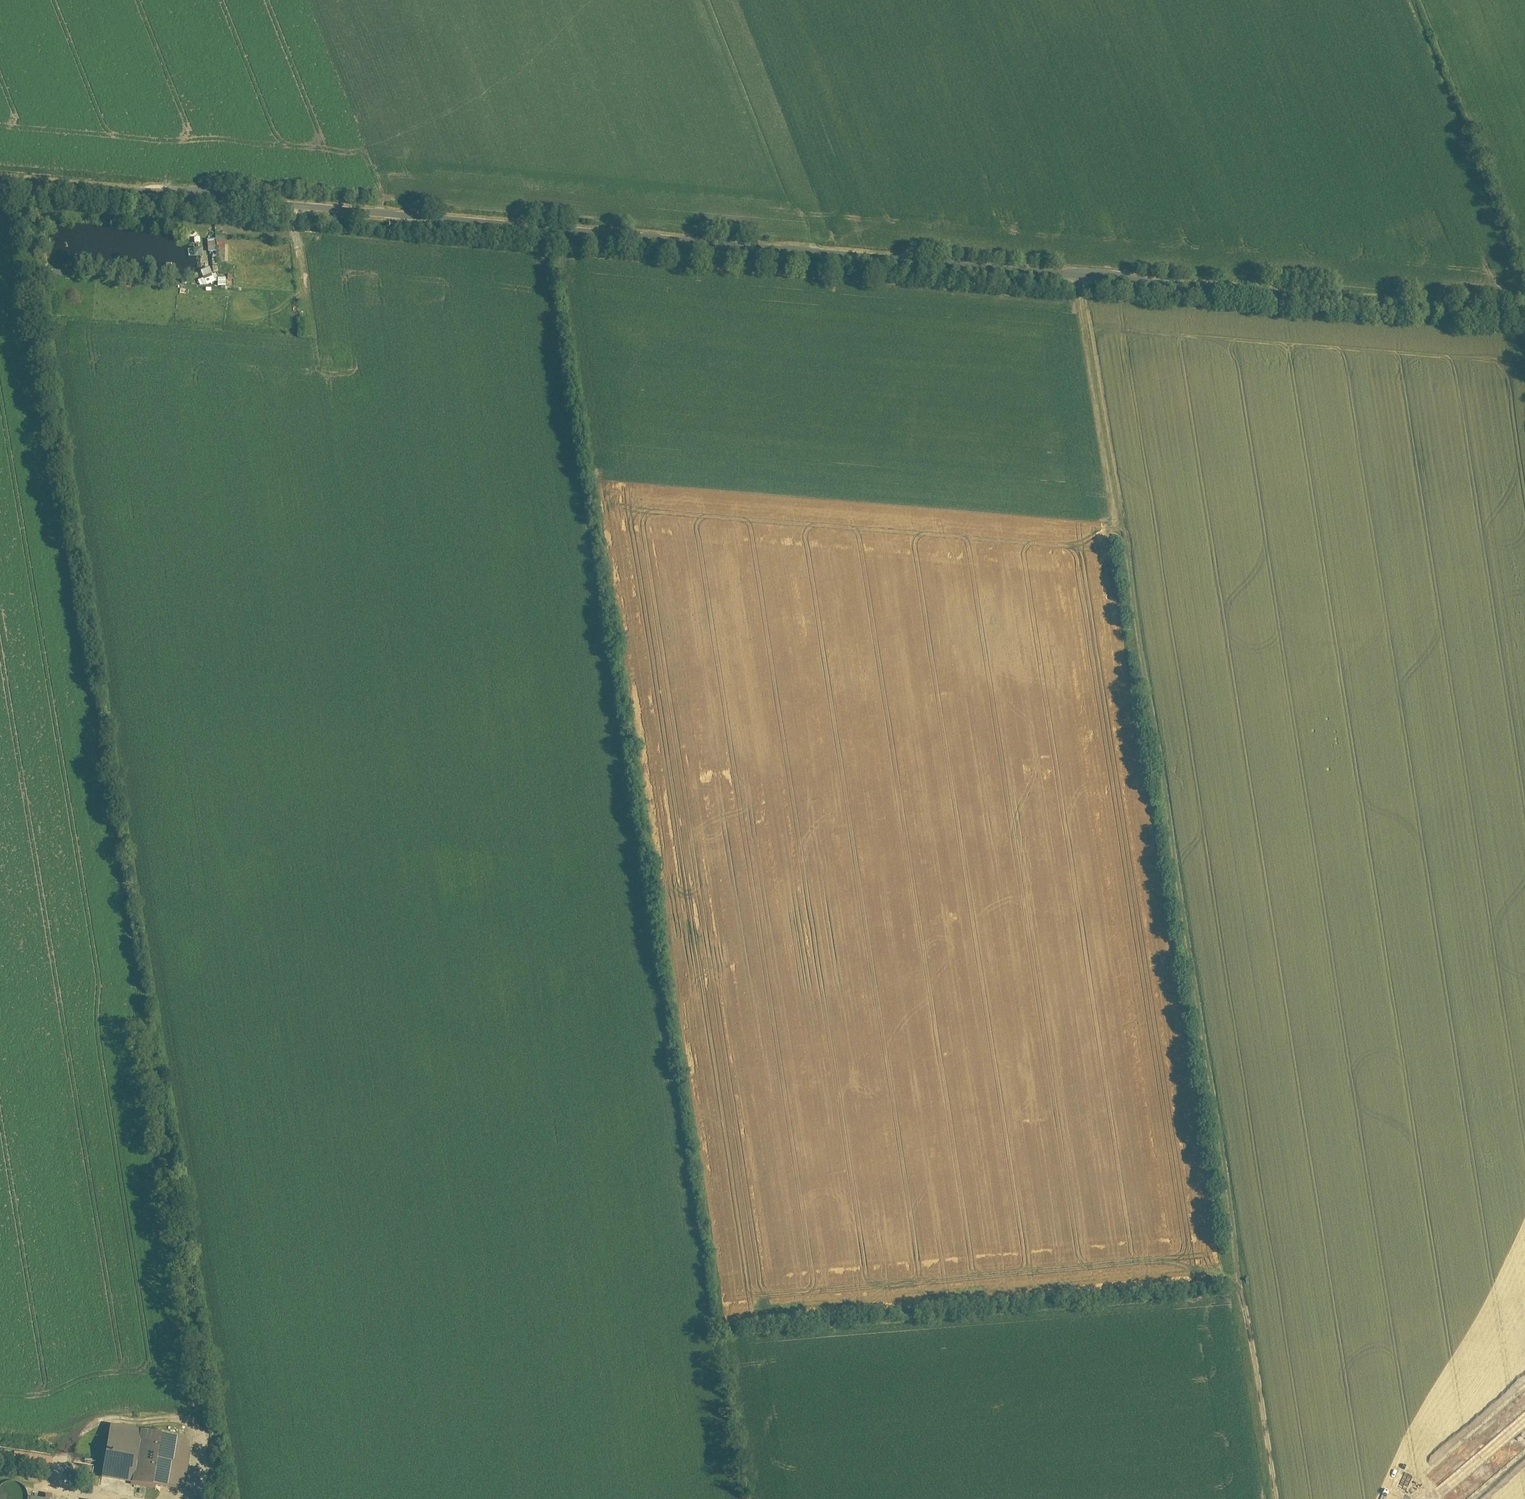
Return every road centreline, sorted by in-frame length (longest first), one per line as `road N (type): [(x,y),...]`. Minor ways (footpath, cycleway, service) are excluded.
road 1 (unclassified): [(1524,311),(0,179)]
road 2 (track): [(1086,271),(1081,304),(1278,1498)]

